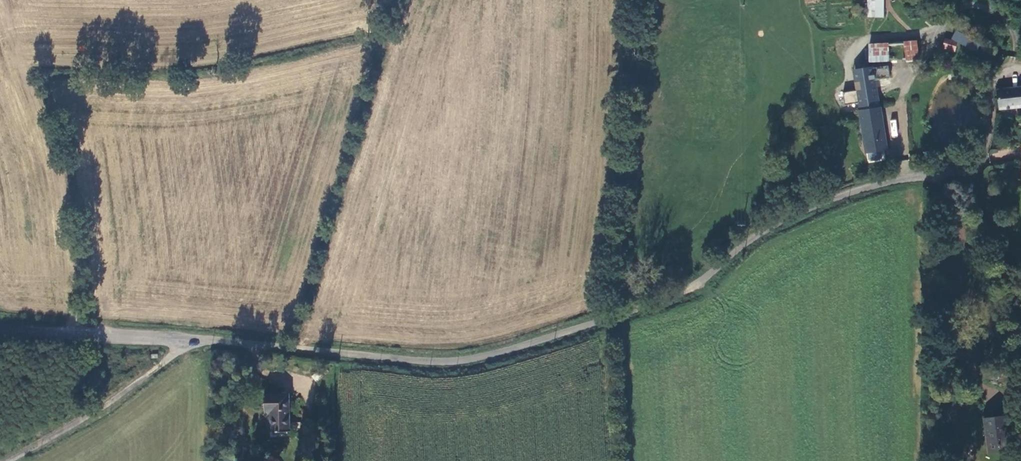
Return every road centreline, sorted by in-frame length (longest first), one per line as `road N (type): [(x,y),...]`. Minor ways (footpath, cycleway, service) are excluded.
road 1 (unclassified): [(0,331),(433,361),(512,349),(678,294),(769,227),(829,198),(948,173),(980,148),(994,76),(1020,69)]

